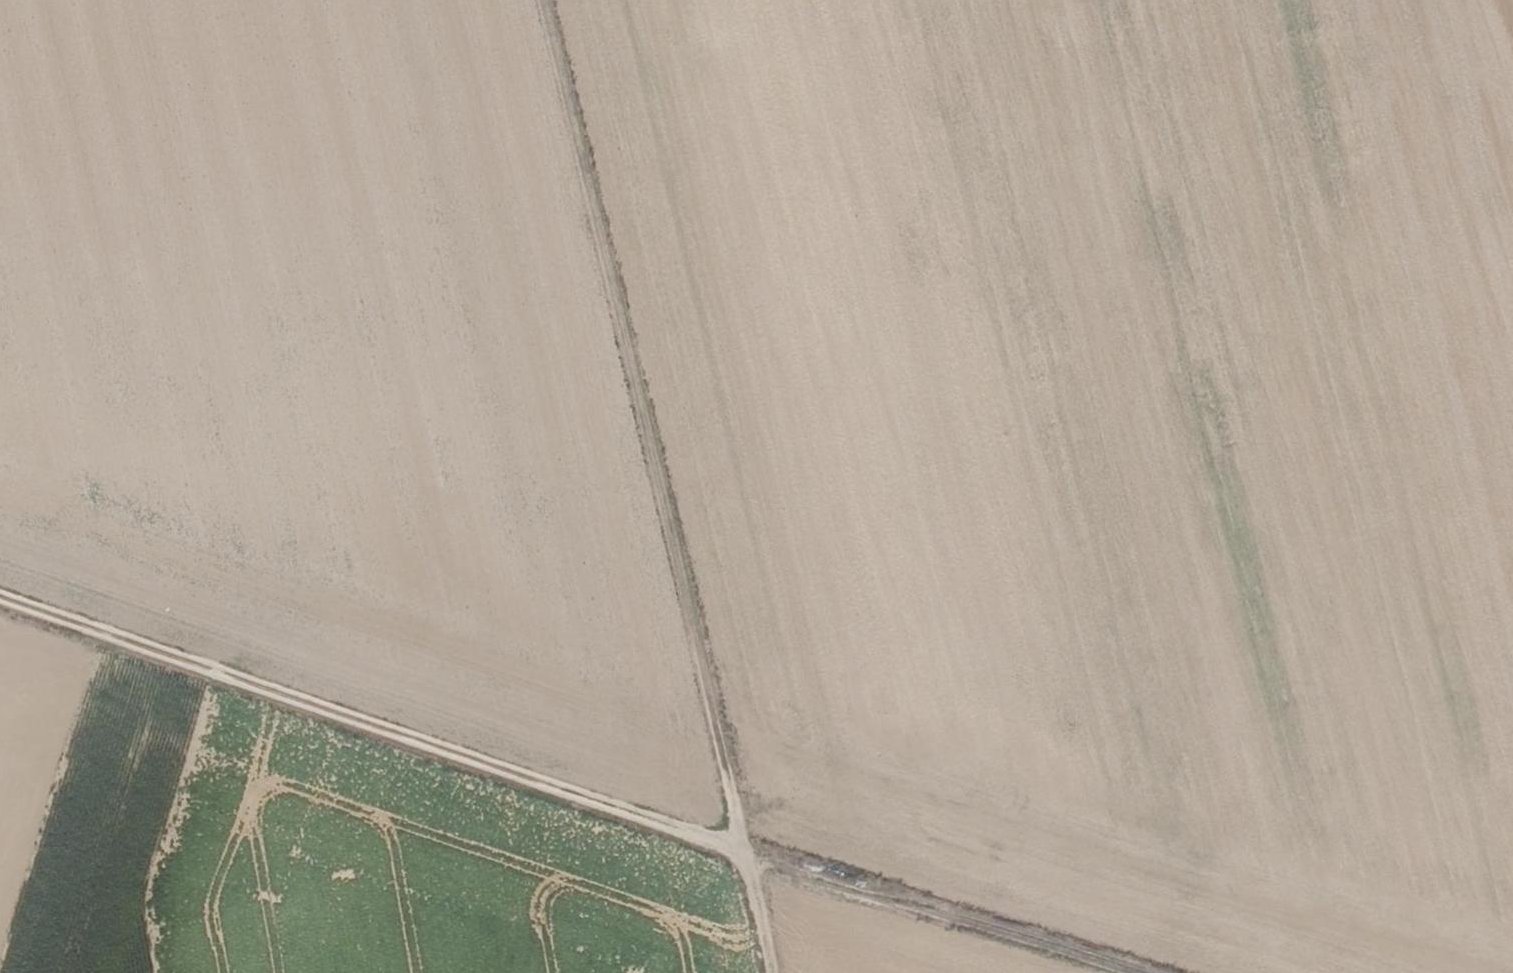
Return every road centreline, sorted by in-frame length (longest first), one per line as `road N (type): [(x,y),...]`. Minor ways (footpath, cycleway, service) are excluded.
road 1 (track): [(534,0),(743,855)]
road 2 (track): [(0,601),(743,855)]
road 3 (track): [(743,855),(1128,972)]

